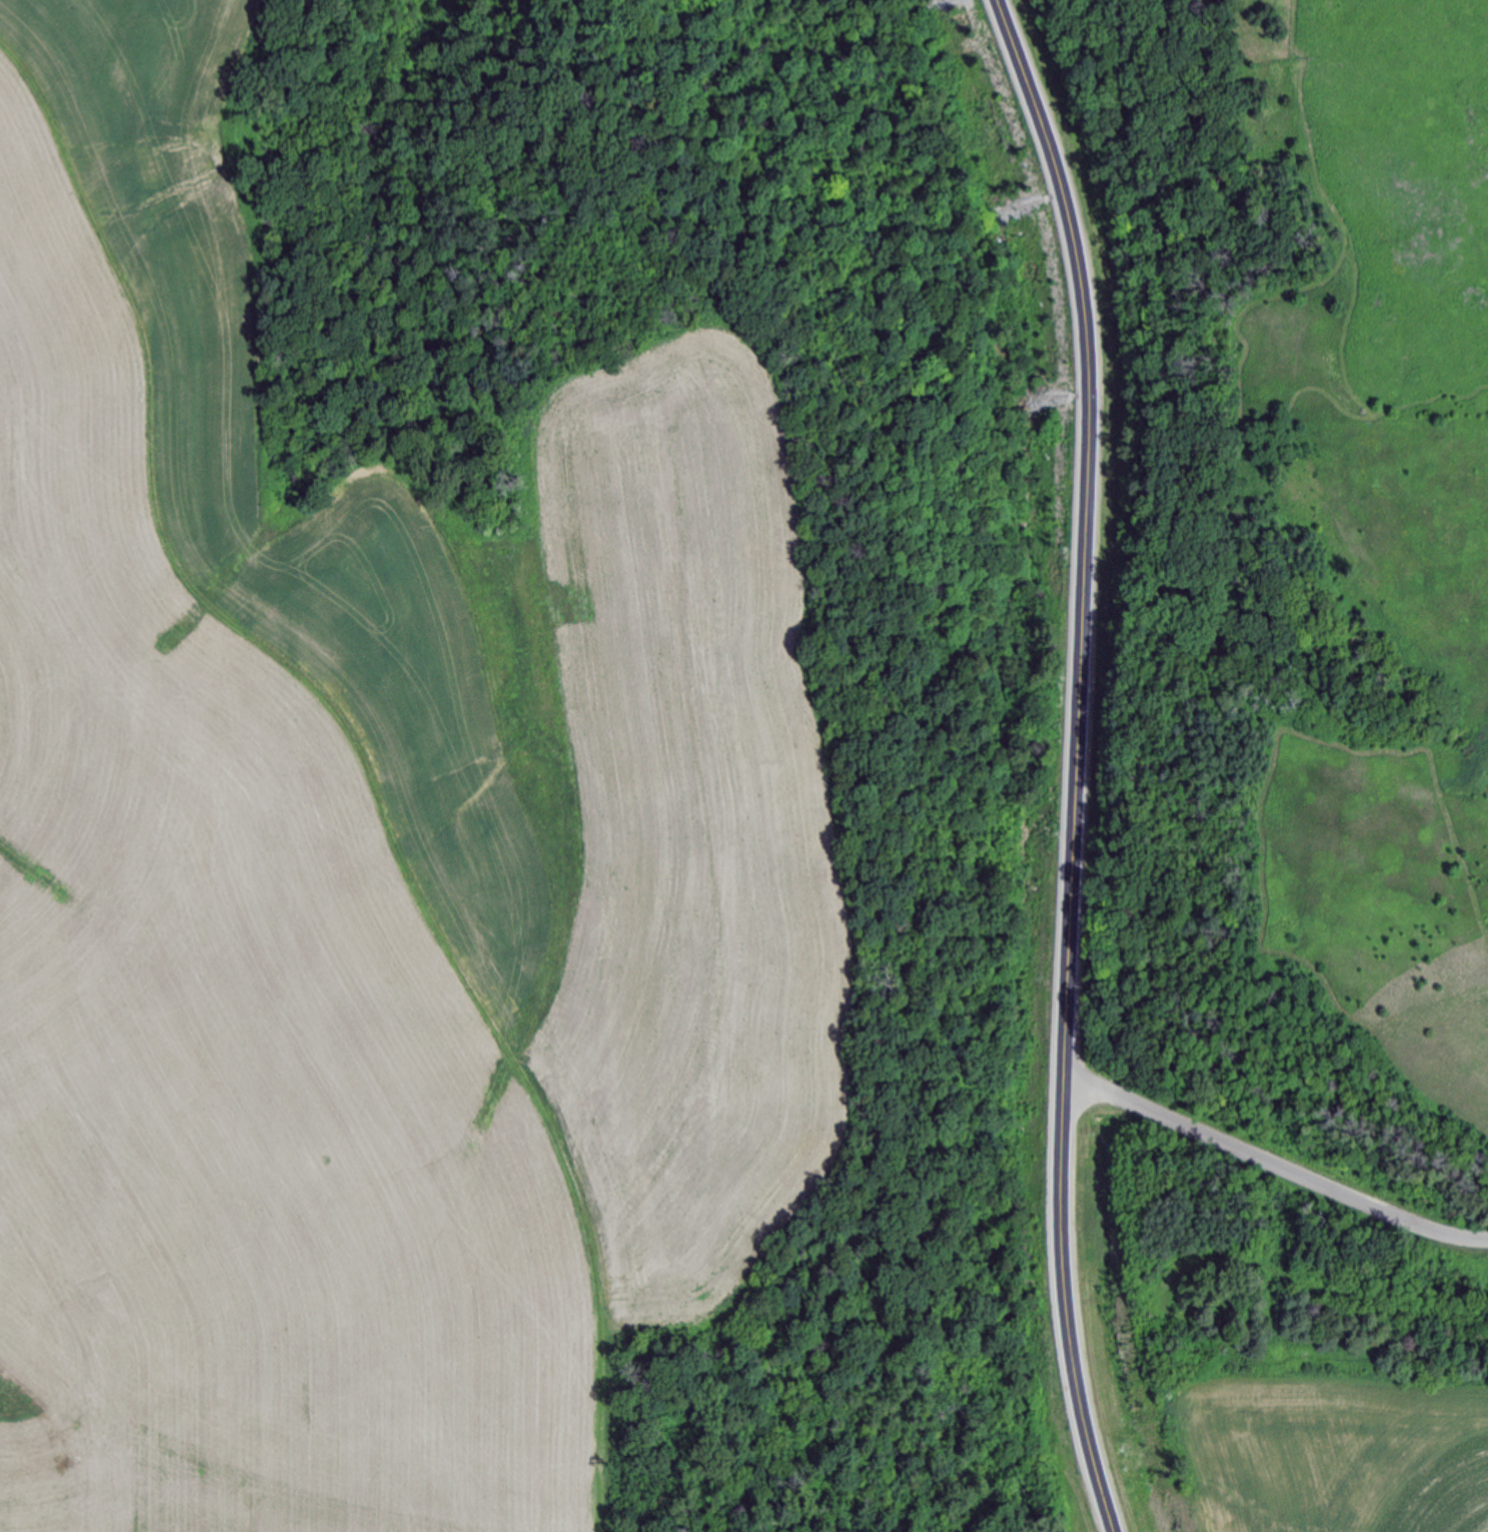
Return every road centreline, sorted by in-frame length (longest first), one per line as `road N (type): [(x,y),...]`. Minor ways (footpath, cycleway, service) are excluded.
road 1 (tertiary): [(1115,1531),(1090,1447),(1068,1322),(1062,1188),(1089,468),(1082,277),(1061,179),(999,0)]
road 2 (residential): [(1065,1074),(1423,1228),(1487,1240)]

